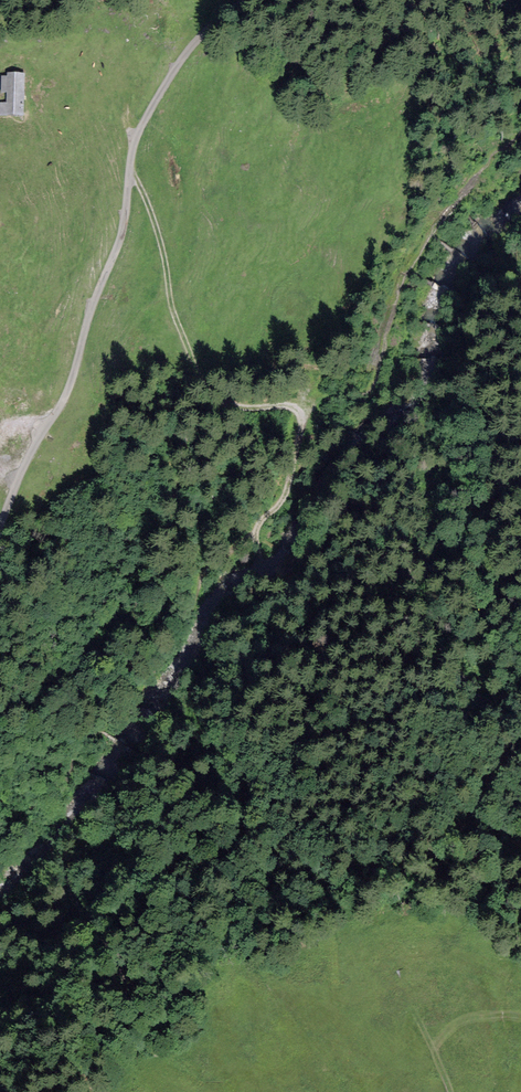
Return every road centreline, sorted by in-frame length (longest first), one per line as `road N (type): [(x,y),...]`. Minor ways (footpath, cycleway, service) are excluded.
road 1 (unclassified): [(0,528),(67,393),(121,234),(144,121),(196,40),(246,0)]
road 2 (track): [(259,525),(267,570),(285,569),(329,528),(363,519),(384,520),(427,565),(462,564),(520,518)]
road 3 (track): [(131,173),(201,384),(226,405),(299,407)]
road 4 (track): [(411,553),(416,597),(446,653),(482,699),(520,728)]
road 5 (track): [(299,407),(290,489),(259,525)]

